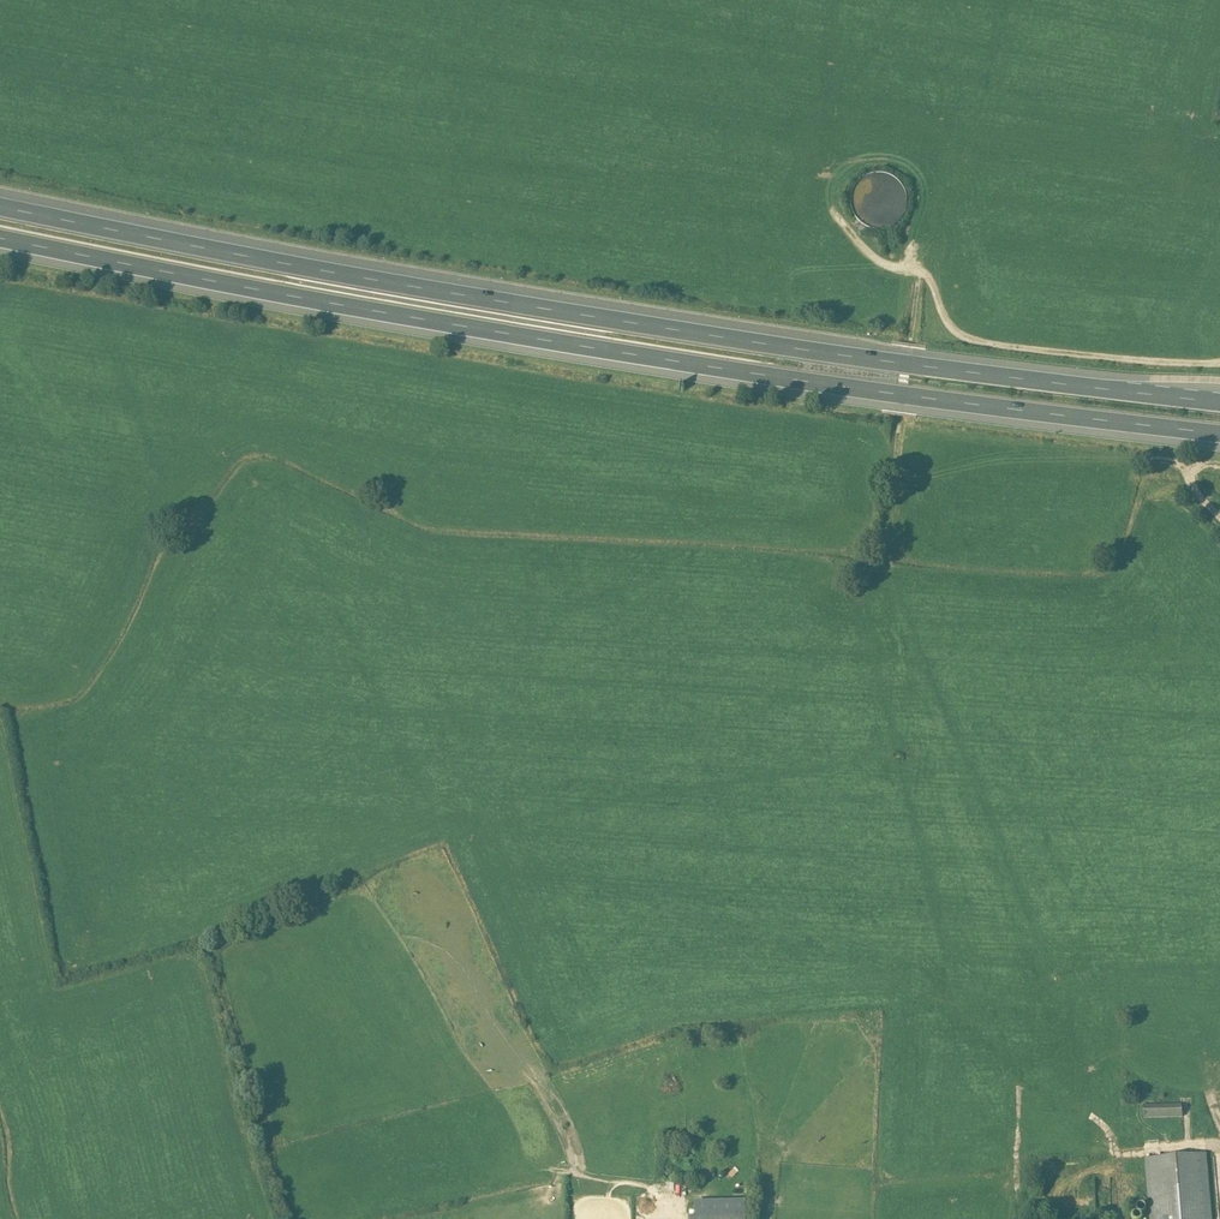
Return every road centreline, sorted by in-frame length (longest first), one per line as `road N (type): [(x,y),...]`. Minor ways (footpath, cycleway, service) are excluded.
road 1 (motorway): [(0,242),(708,372),(1059,423),(1219,437)]
road 2 (motorway): [(1219,403),(421,291),(0,209)]
road 3 (track): [(1219,363),(976,340),(951,327),(925,274),(867,253),(833,213)]

